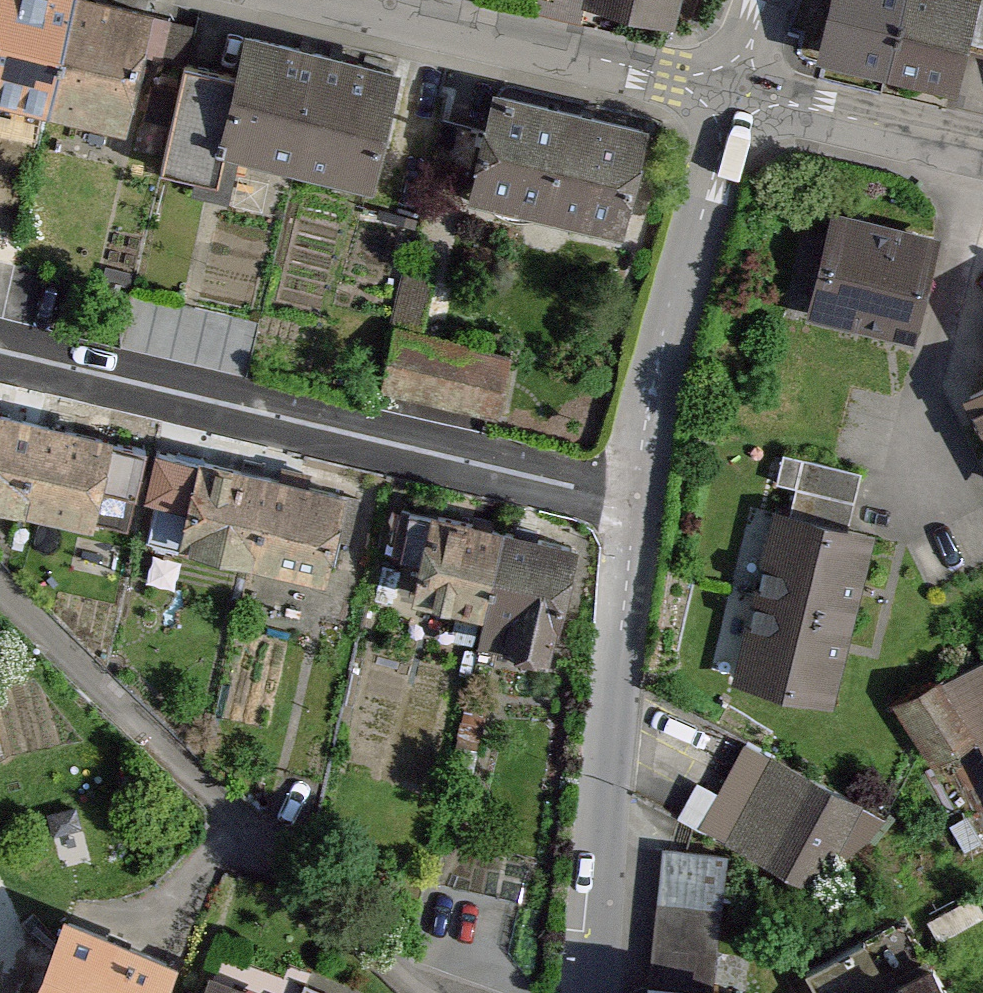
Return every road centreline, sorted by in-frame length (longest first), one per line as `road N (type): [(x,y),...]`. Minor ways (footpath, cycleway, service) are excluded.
road 1 (residential): [(628,495),(0,348)]
road 2 (residential): [(429,992),(0,579)]
road 3 (residential): [(587,992),(628,495)]
road 4 (residential): [(628,495),(738,88)]
road 5 (tertiary): [(738,88),(381,0)]
road 6 (tertiary): [(982,154),(738,88)]

